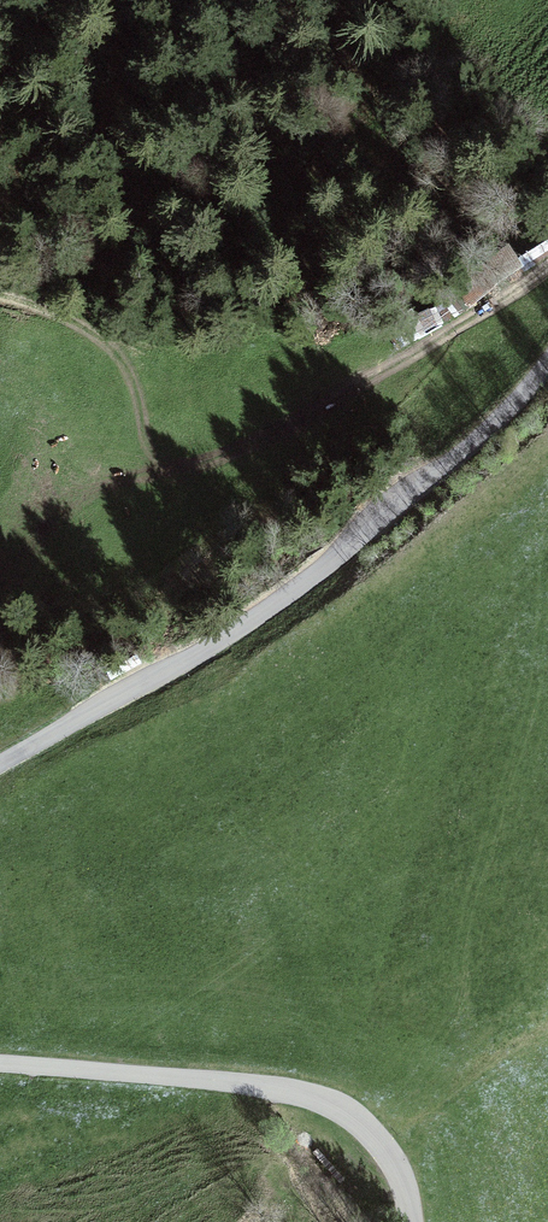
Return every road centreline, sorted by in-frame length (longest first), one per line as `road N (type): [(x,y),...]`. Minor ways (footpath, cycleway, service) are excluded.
road 1 (unclassified): [(0,765),(275,601),(497,414),(547,358)]
road 2 (unclassified): [(0,1064),(252,1085),(330,1102),(387,1153),(413,1221)]
road 3 (track): [(191,462),(273,433),(446,335),(547,265)]

